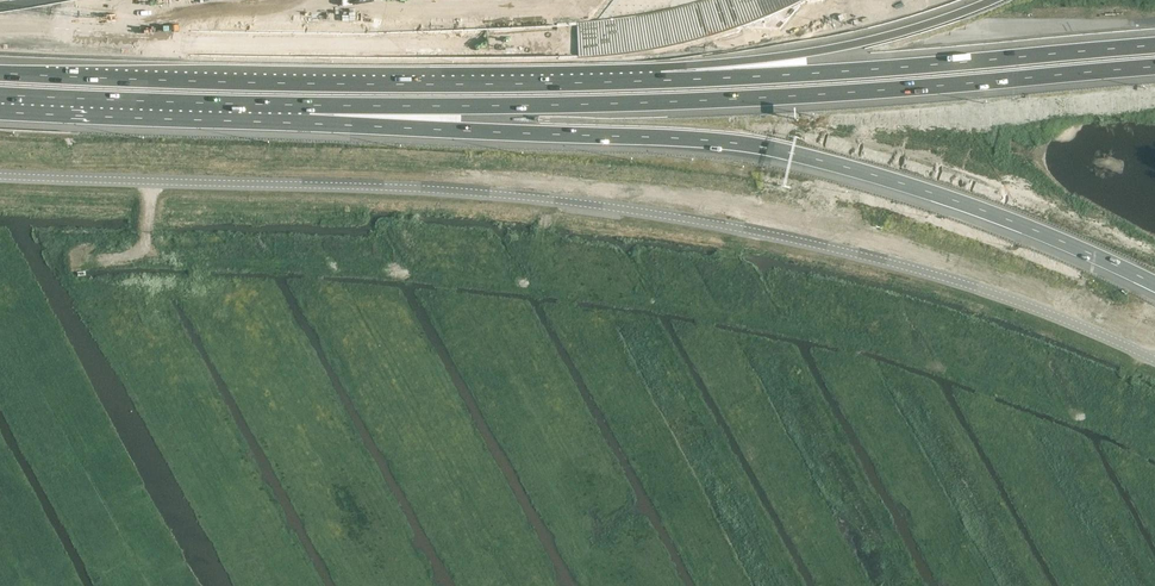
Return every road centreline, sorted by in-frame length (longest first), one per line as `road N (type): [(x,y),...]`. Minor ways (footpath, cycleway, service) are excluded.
road 1 (unclassified): [(1154,355),(927,272),(687,219),(494,194),(0,174)]
road 2 (motorway): [(53,82),(475,111),(733,144),(959,207),(1154,291)]
road 3 (motorway): [(53,82),(1154,61)]
road 4 (motorway): [(0,33),(568,45),(722,16),(756,0)]
road 5 (motorway): [(507,0),(0,1)]
road 6 (motorway): [(890,26),(620,0)]
road 7 (motorway): [(1154,37),(890,26)]

